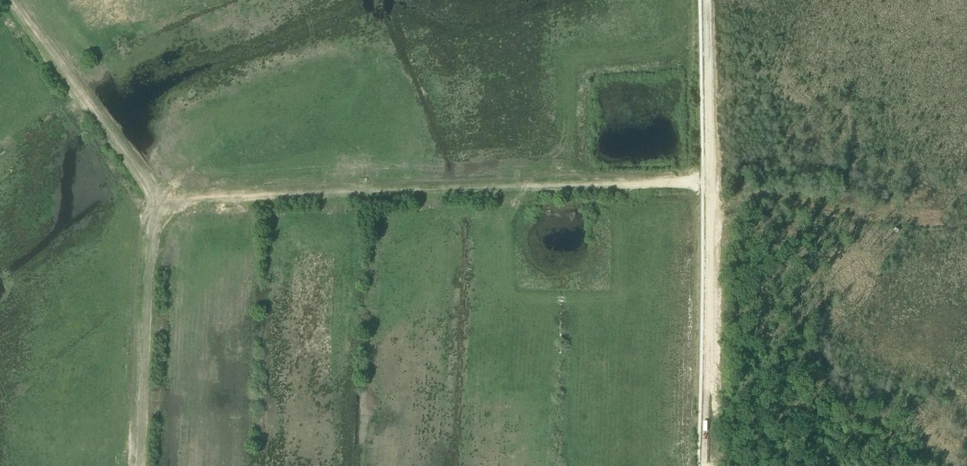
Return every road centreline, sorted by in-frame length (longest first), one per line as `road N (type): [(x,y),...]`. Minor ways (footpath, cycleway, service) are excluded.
road 1 (track): [(709,183),(152,201)]
road 2 (track): [(709,183),(704,465)]
road 3 (track): [(142,465),(152,201)]
road 4 (track): [(152,201),(5,0)]
road 5 (track): [(705,0),(709,183)]

